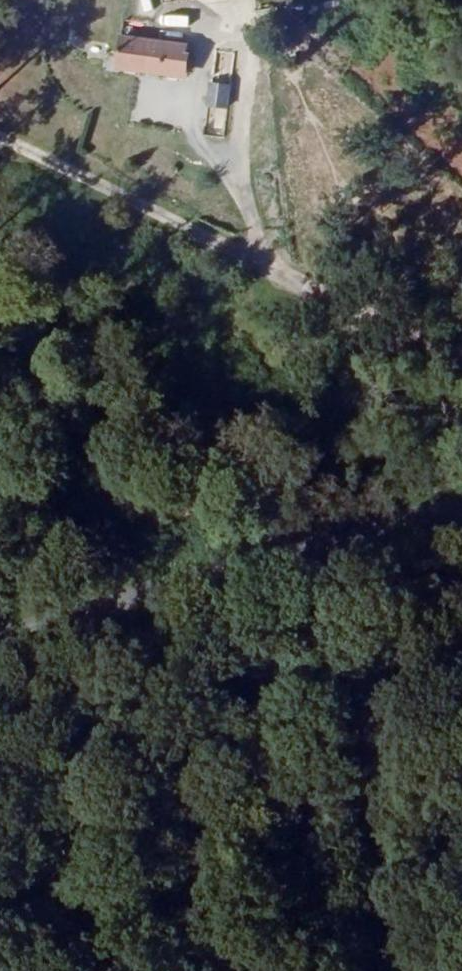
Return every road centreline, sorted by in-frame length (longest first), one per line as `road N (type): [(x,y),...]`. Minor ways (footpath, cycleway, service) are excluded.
road 1 (primary): [(0,667),(344,550),(461,523)]
road 2 (track): [(344,550),(400,970)]
road 3 (track): [(461,307),(265,98),(286,0)]

